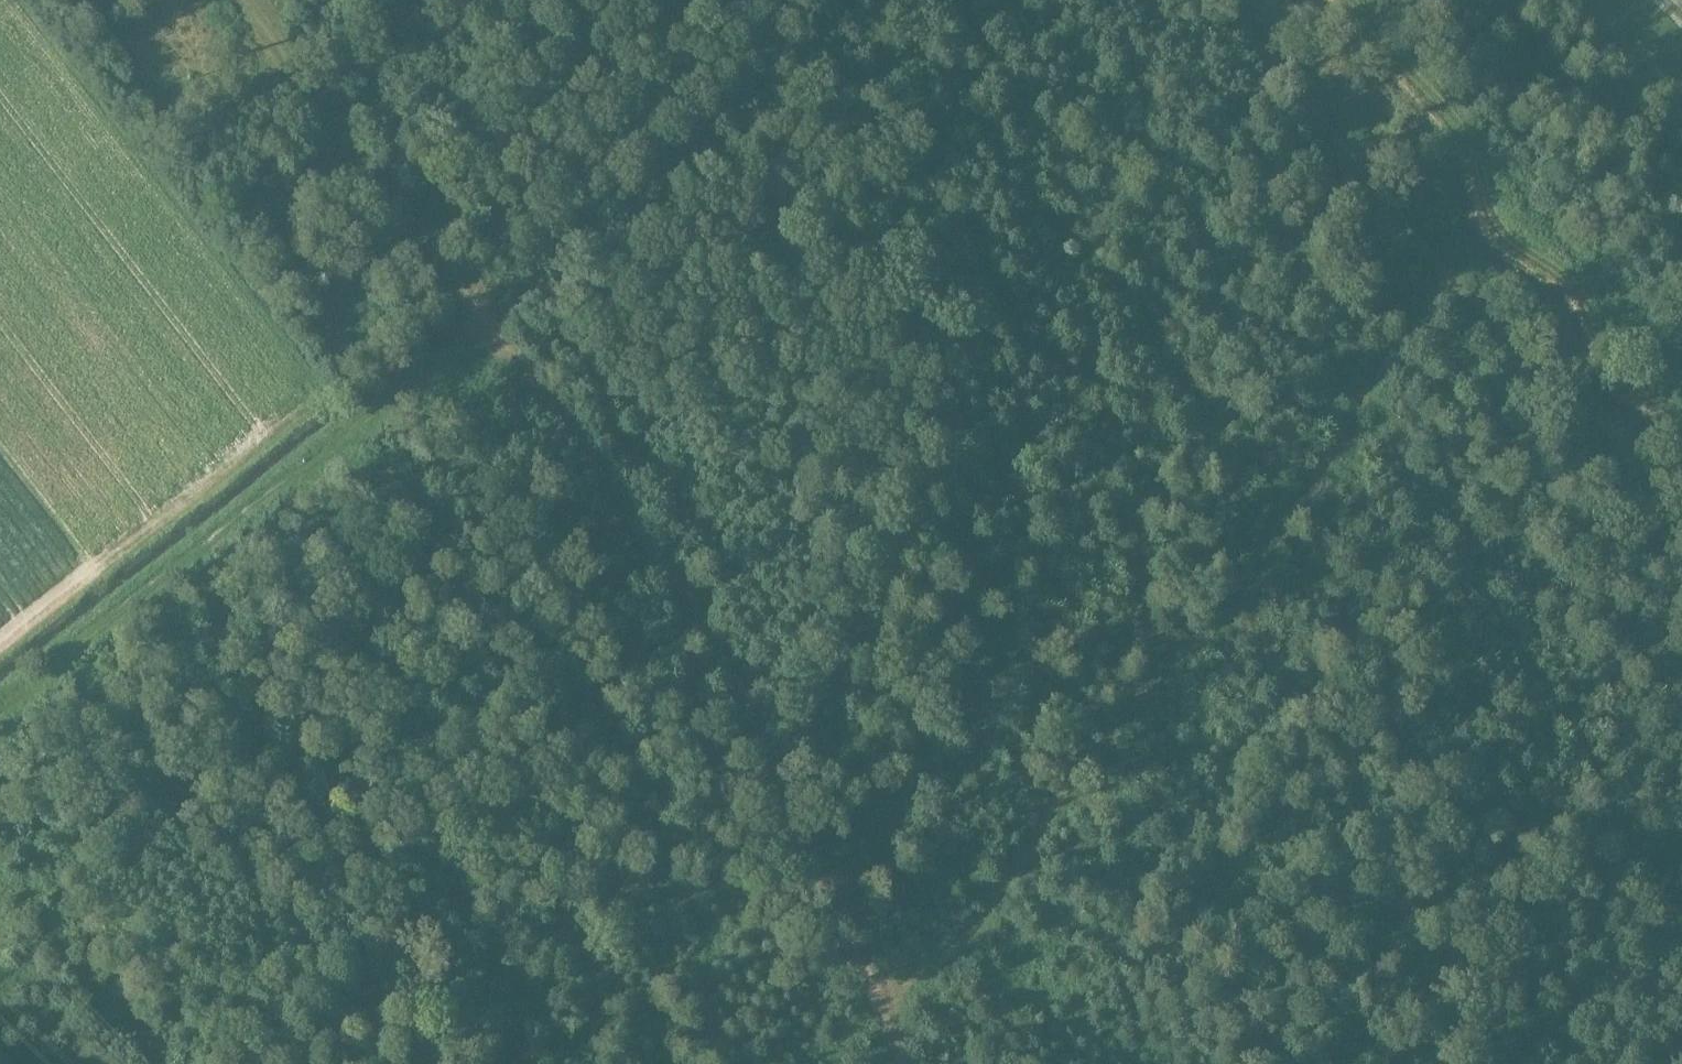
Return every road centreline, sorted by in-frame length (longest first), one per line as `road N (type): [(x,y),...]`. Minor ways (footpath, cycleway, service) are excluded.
road 1 (track): [(248,0),(608,481),(693,609),(775,770),(901,1063)]
road 2 (track): [(1681,569),(1222,0)]
road 3 (track): [(0,705),(38,683),(78,642),(492,323)]

